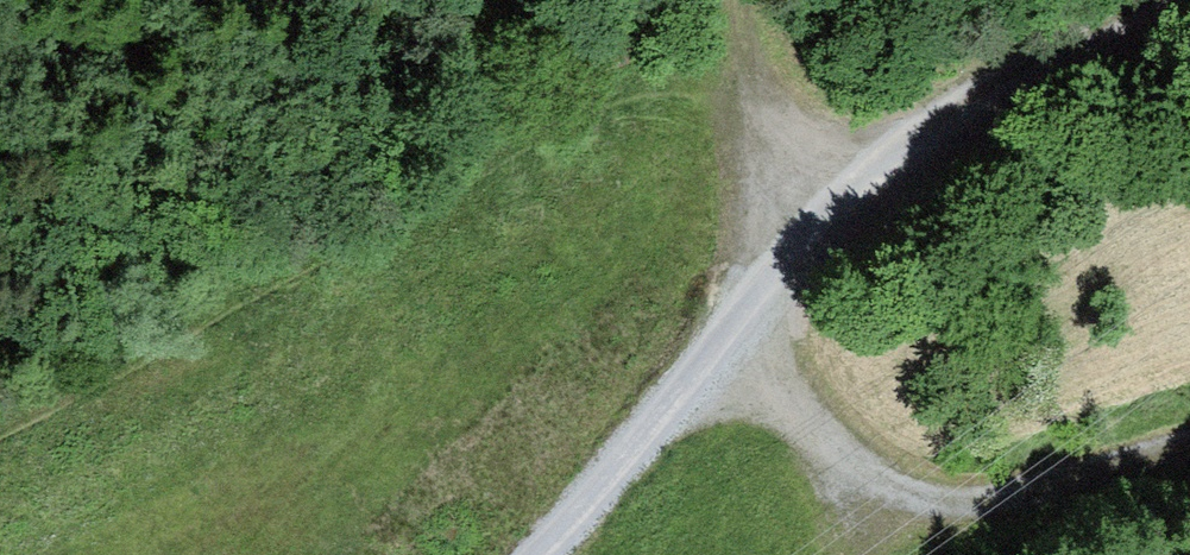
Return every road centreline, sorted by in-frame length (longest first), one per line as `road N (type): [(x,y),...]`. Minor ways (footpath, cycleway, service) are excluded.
road 1 (track): [(521,554),(739,316),(983,105),(1176,0)]
road 2 (track): [(1189,463),(1016,506),(912,518),(857,485),(770,367),(734,0)]
road 3 (track): [(747,131),(675,105),(628,101),(584,117),(496,155),(363,251),(270,284),(0,437)]
road 4 (trunk): [(1189,260),(562,554)]

